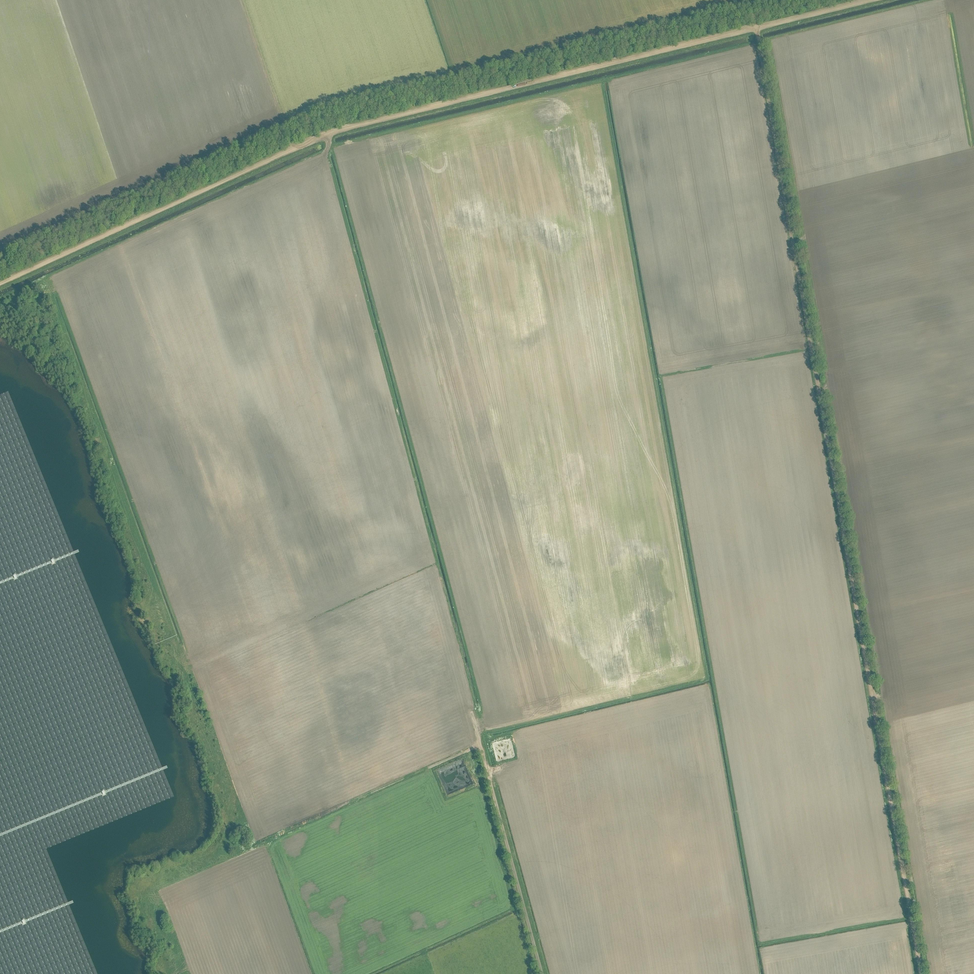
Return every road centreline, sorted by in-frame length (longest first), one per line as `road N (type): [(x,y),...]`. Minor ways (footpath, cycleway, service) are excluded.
road 1 (track): [(756,28),(922,973)]
road 2 (track): [(0,282),(337,131),(756,28)]
road 3 (unclassified): [(542,973),(471,711)]

